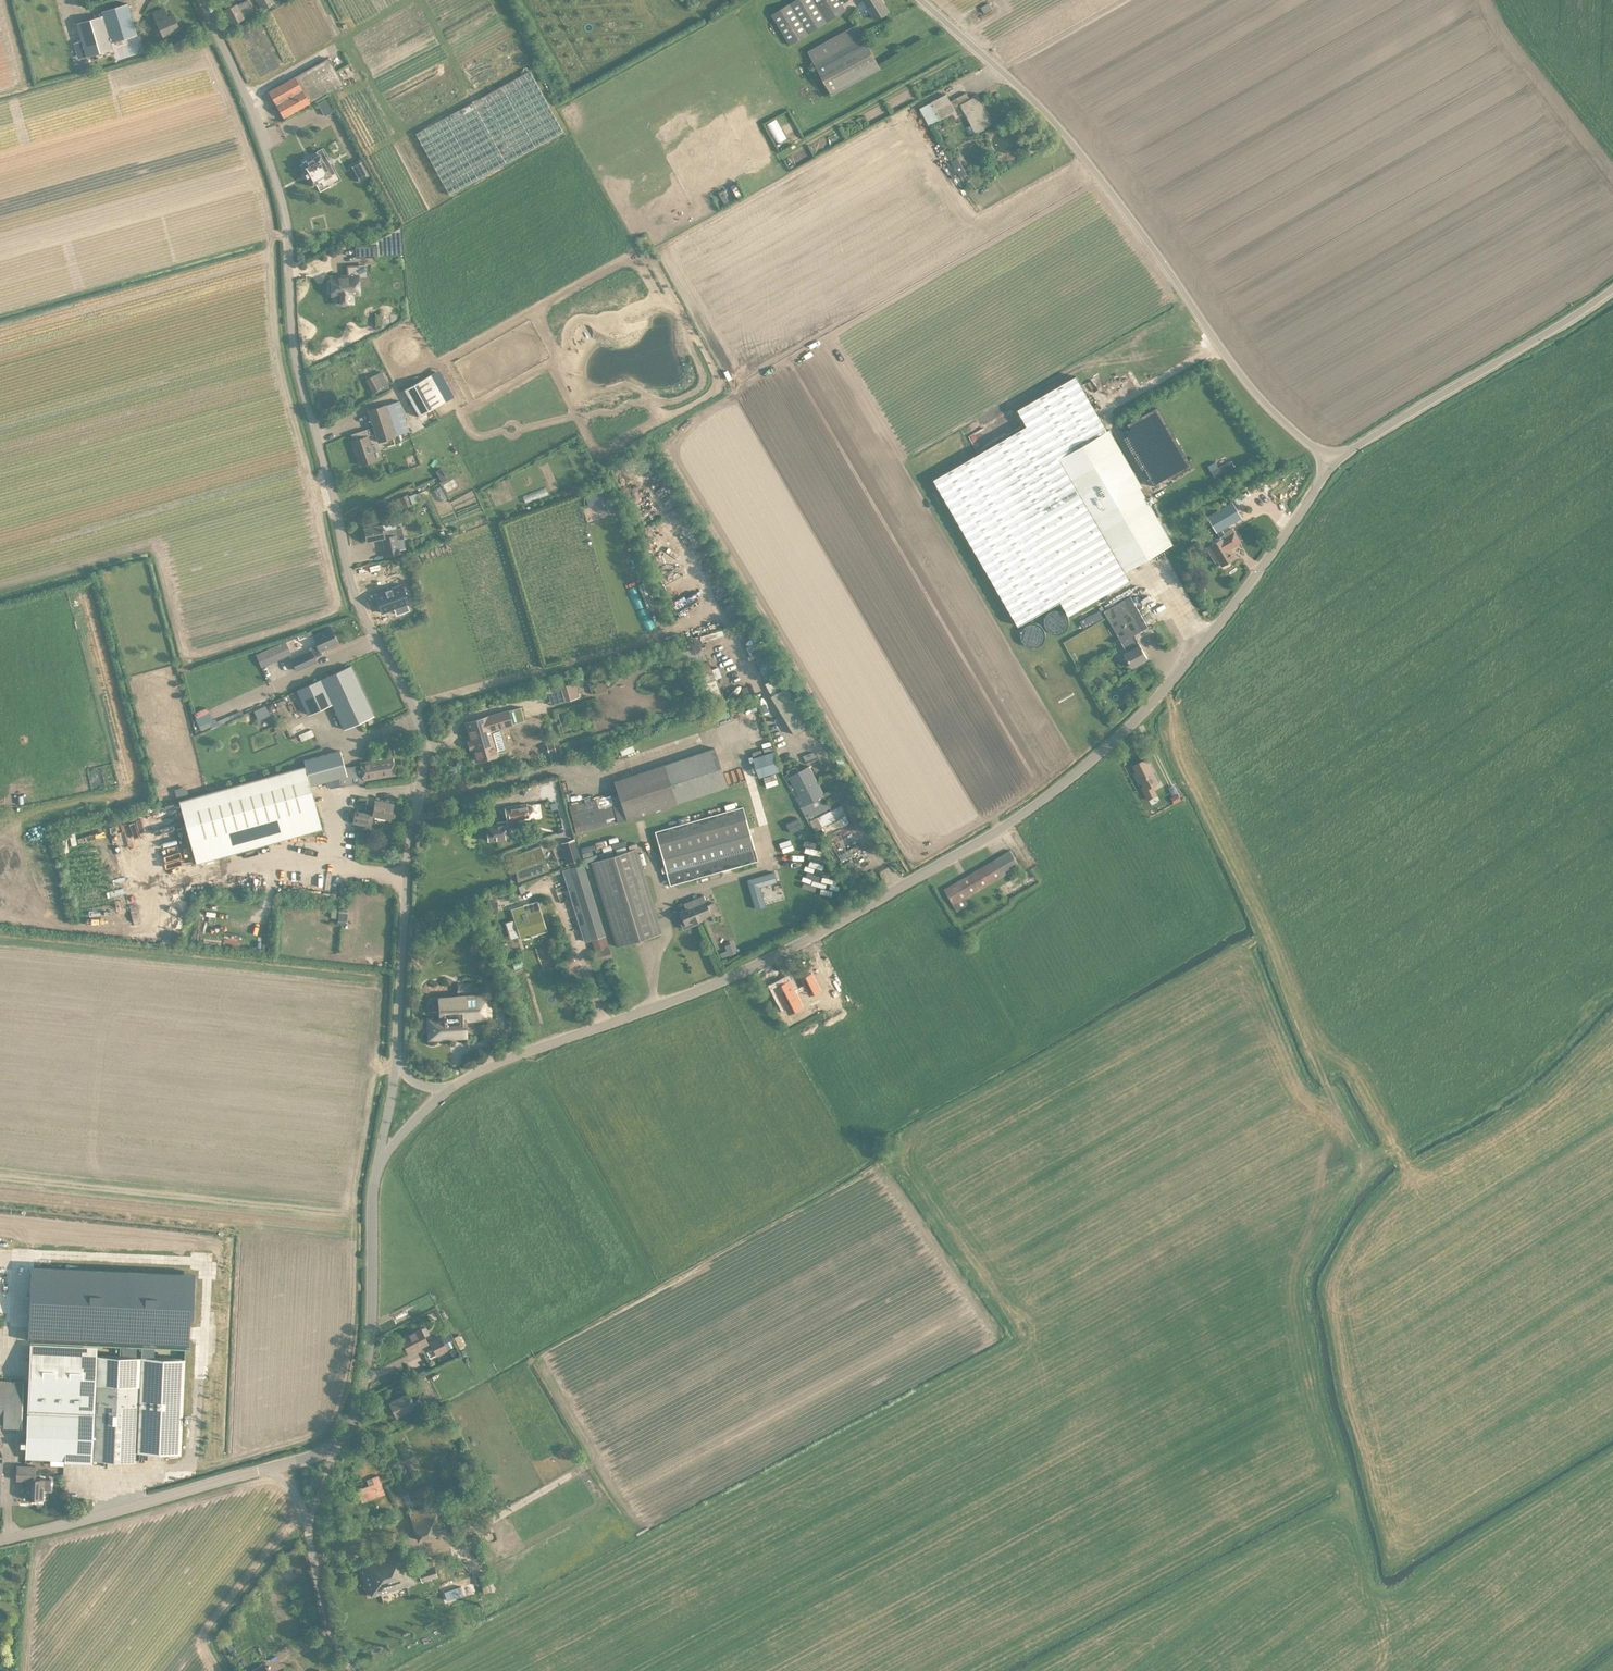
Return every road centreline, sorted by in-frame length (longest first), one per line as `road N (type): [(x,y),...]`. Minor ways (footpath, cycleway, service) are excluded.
road 1 (unclassified): [(449,1087),(797,943),(1034,802),(1163,693),(1330,464)]
road 2 (unclassified): [(395,1056),(420,709),(347,574),(292,352),(281,201),(201,0)]
road 3 (unclassified): [(0,1539),(300,1458),(335,1439),(351,1417),(363,1377),(377,1161)]
road 4 (unclassified): [(1330,464),(1232,365),(1043,109),(924,0)]
road 5 (track): [(1370,1158),(1358,1150),(1179,758),(1174,711),(1163,693)]
road 6 (unclassified): [(1612,287),(1330,464)]
road 7 (track): [(1411,1172),(1399,1147),(1519,1082),(1612,992)]
road 8 (track): [(1506,0),(1612,146)]

